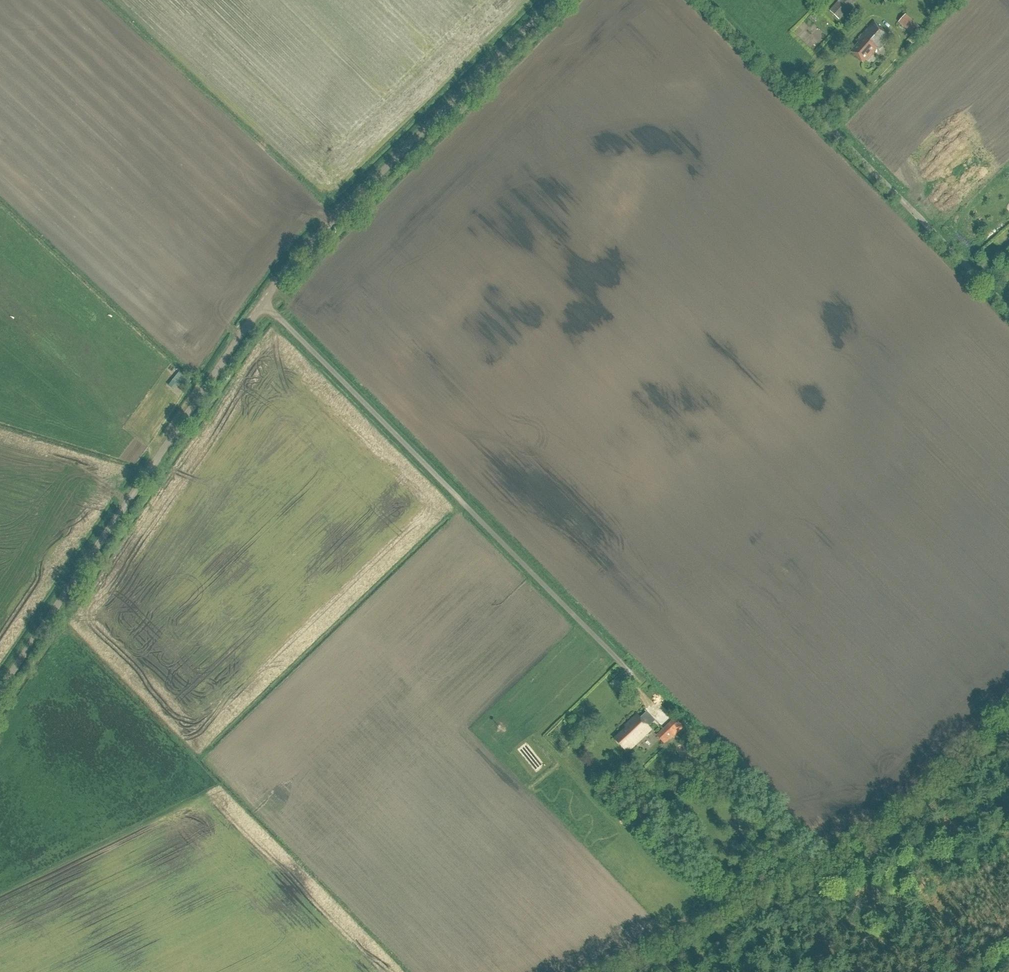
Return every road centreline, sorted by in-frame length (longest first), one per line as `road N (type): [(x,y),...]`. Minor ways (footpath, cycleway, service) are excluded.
road 1 (unclassified): [(644,813),(585,751),(582,734),(635,679),(630,671),(264,302)]
road 2 (unclassified): [(0,689),(264,302)]
road 3 (track): [(625,971),(880,847),(1008,731)]
road 4 (unclassified): [(1008,308),(703,0)]
road 5 (unclassified): [(264,302),(296,258),(556,0)]

